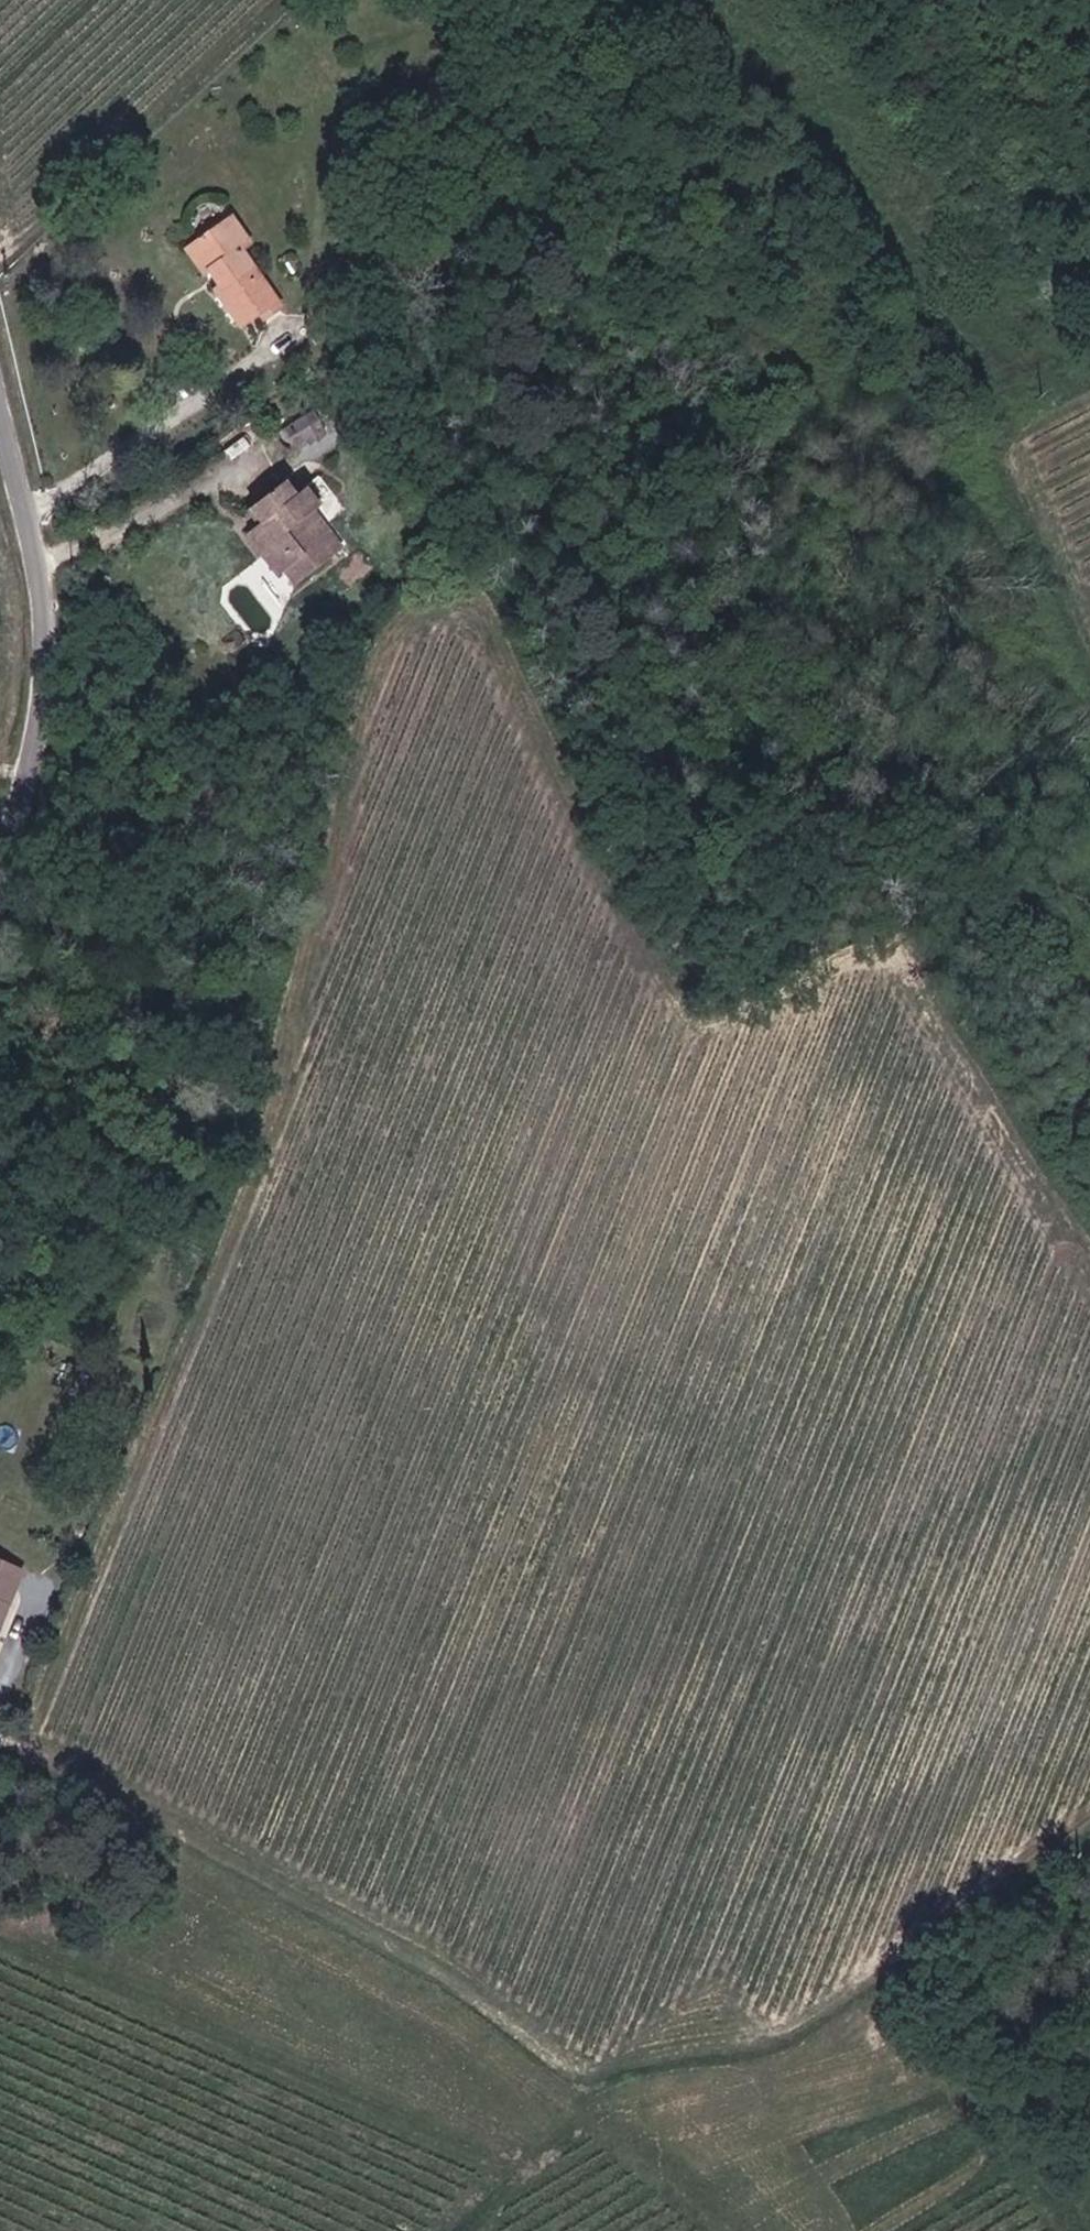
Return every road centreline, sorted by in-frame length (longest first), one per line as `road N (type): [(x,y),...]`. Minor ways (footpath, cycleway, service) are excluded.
road 1 (unclassified): [(0,906),(41,726),(51,639),(0,385)]
road 2 (track): [(1089,644),(1005,452),(1089,408)]

